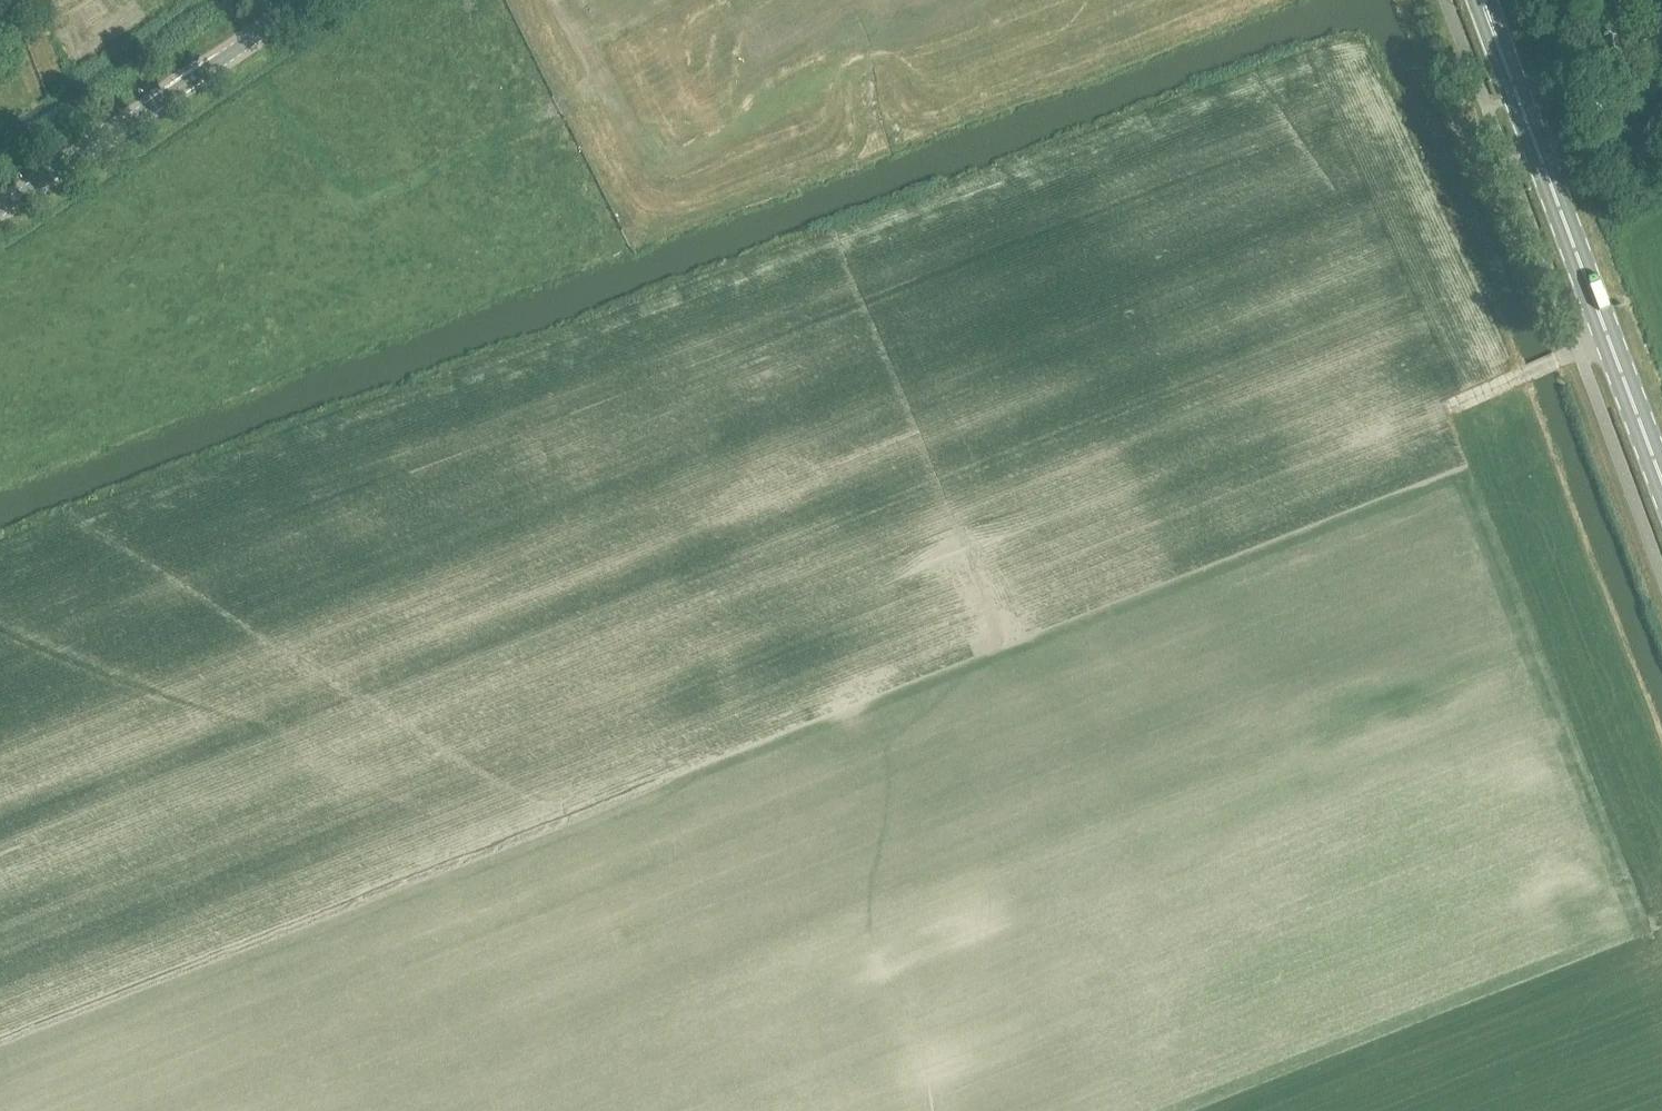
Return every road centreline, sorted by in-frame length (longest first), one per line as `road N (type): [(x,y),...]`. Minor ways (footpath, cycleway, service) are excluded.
road 1 (primary): [(1661,483),(1484,0)]
road 2 (tertiary): [(0,206),(306,0)]
road 3 (track): [(1449,408),(1609,341)]

